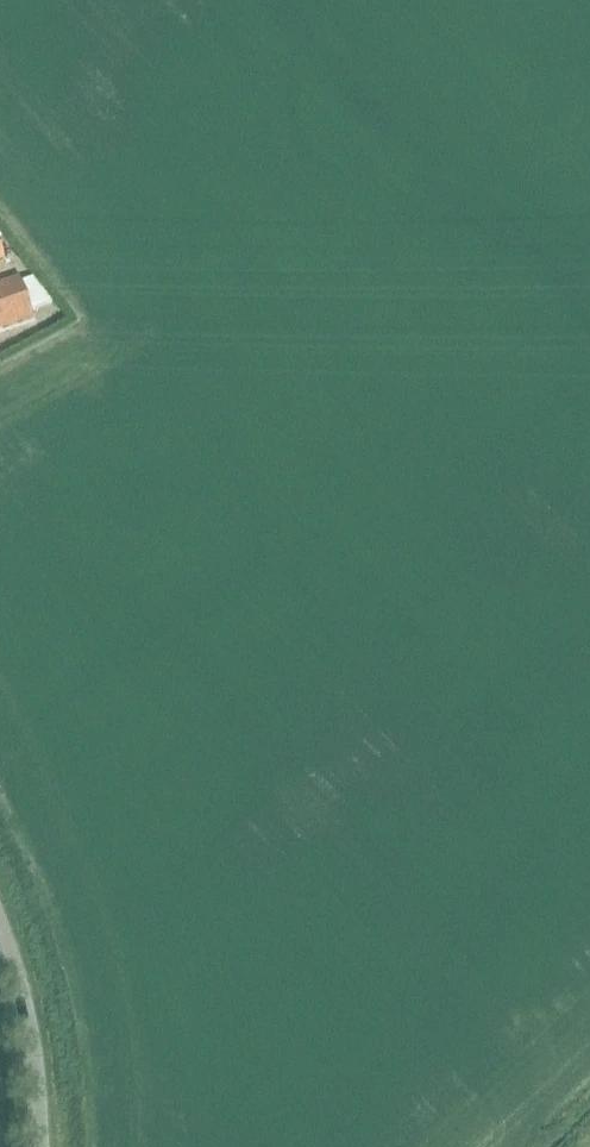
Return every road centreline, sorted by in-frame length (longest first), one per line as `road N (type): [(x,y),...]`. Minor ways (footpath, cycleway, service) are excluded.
road 1 (unclassified): [(41,1146),(40,1081),(0,928)]

